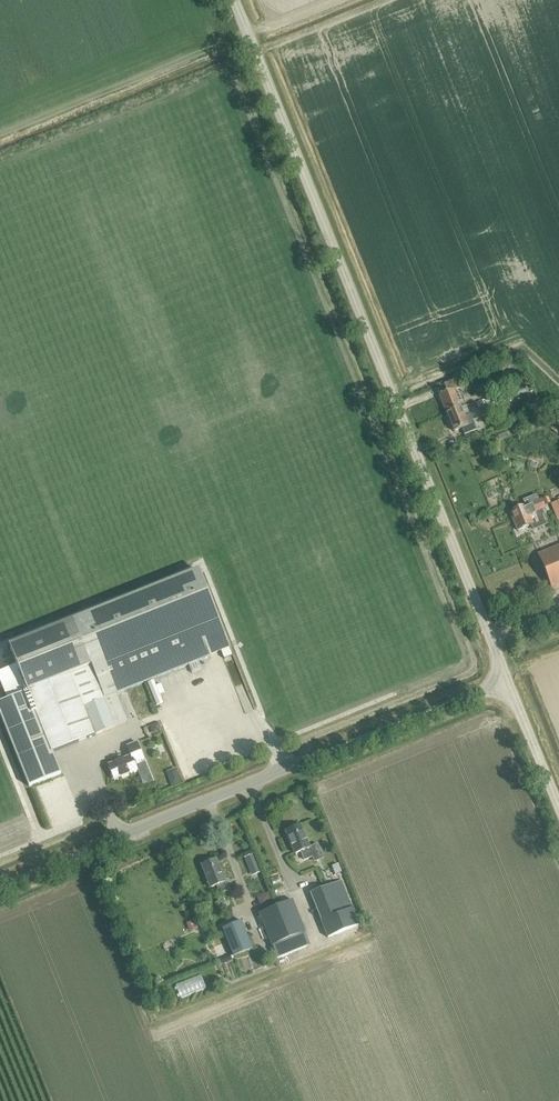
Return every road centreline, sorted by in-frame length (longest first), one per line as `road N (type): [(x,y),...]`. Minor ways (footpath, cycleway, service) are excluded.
road 1 (unclassified): [(507,681),(233,0)]
road 2 (unclassified): [(0,887),(507,681)]
road 3 (unclassified): [(507,681),(558,810)]

